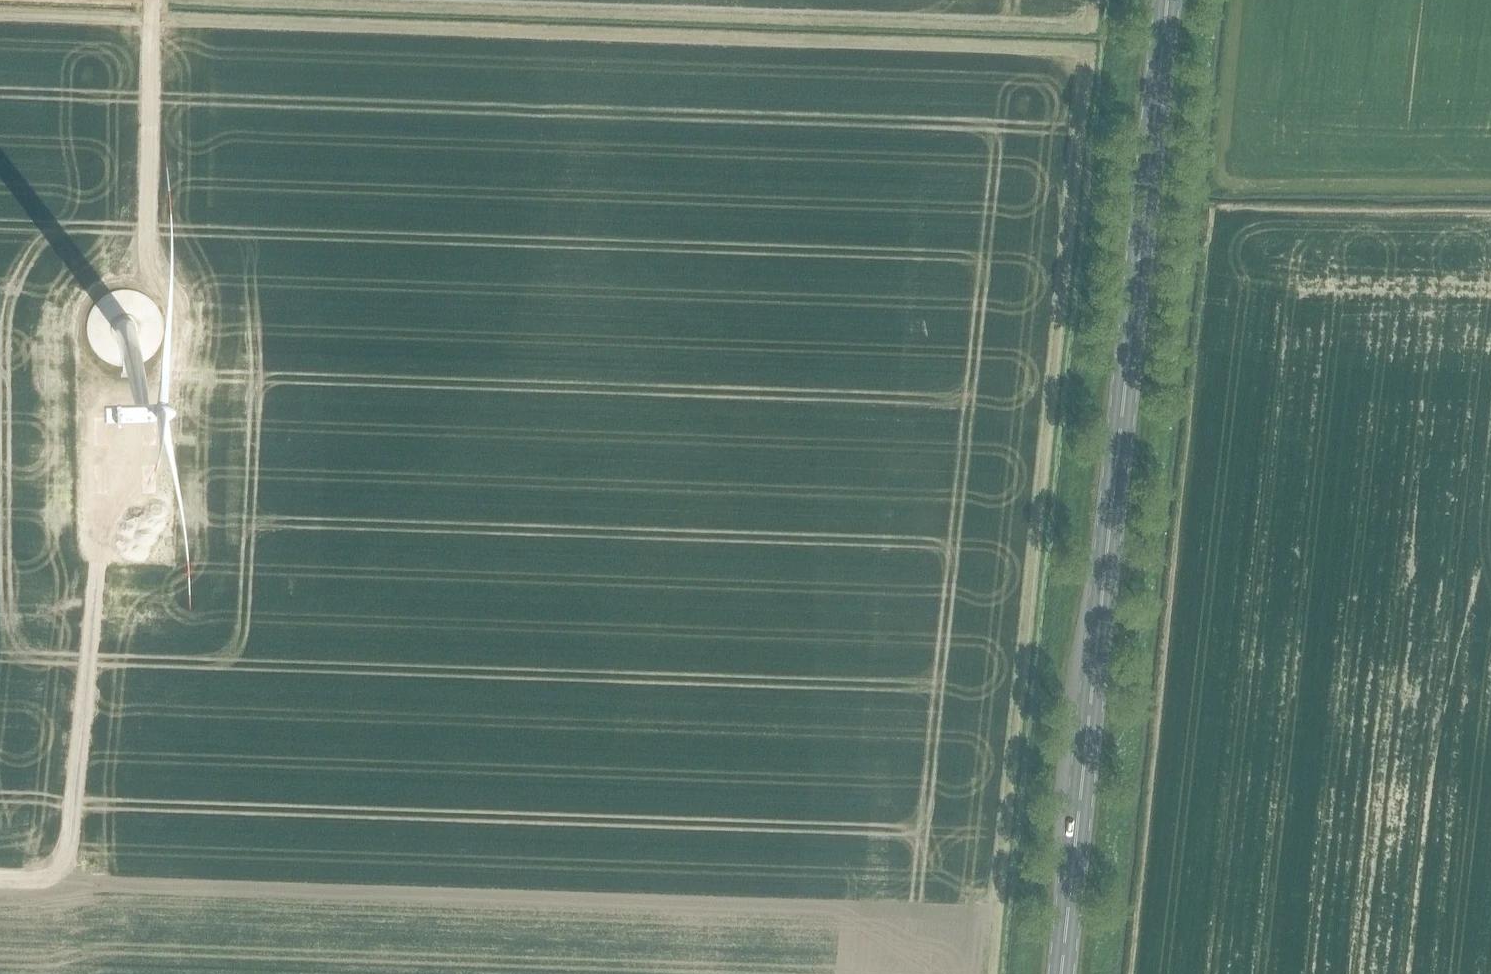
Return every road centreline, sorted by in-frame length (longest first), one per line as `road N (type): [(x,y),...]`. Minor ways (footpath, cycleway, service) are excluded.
road 1 (primary): [(1062,973),(1167,0)]

